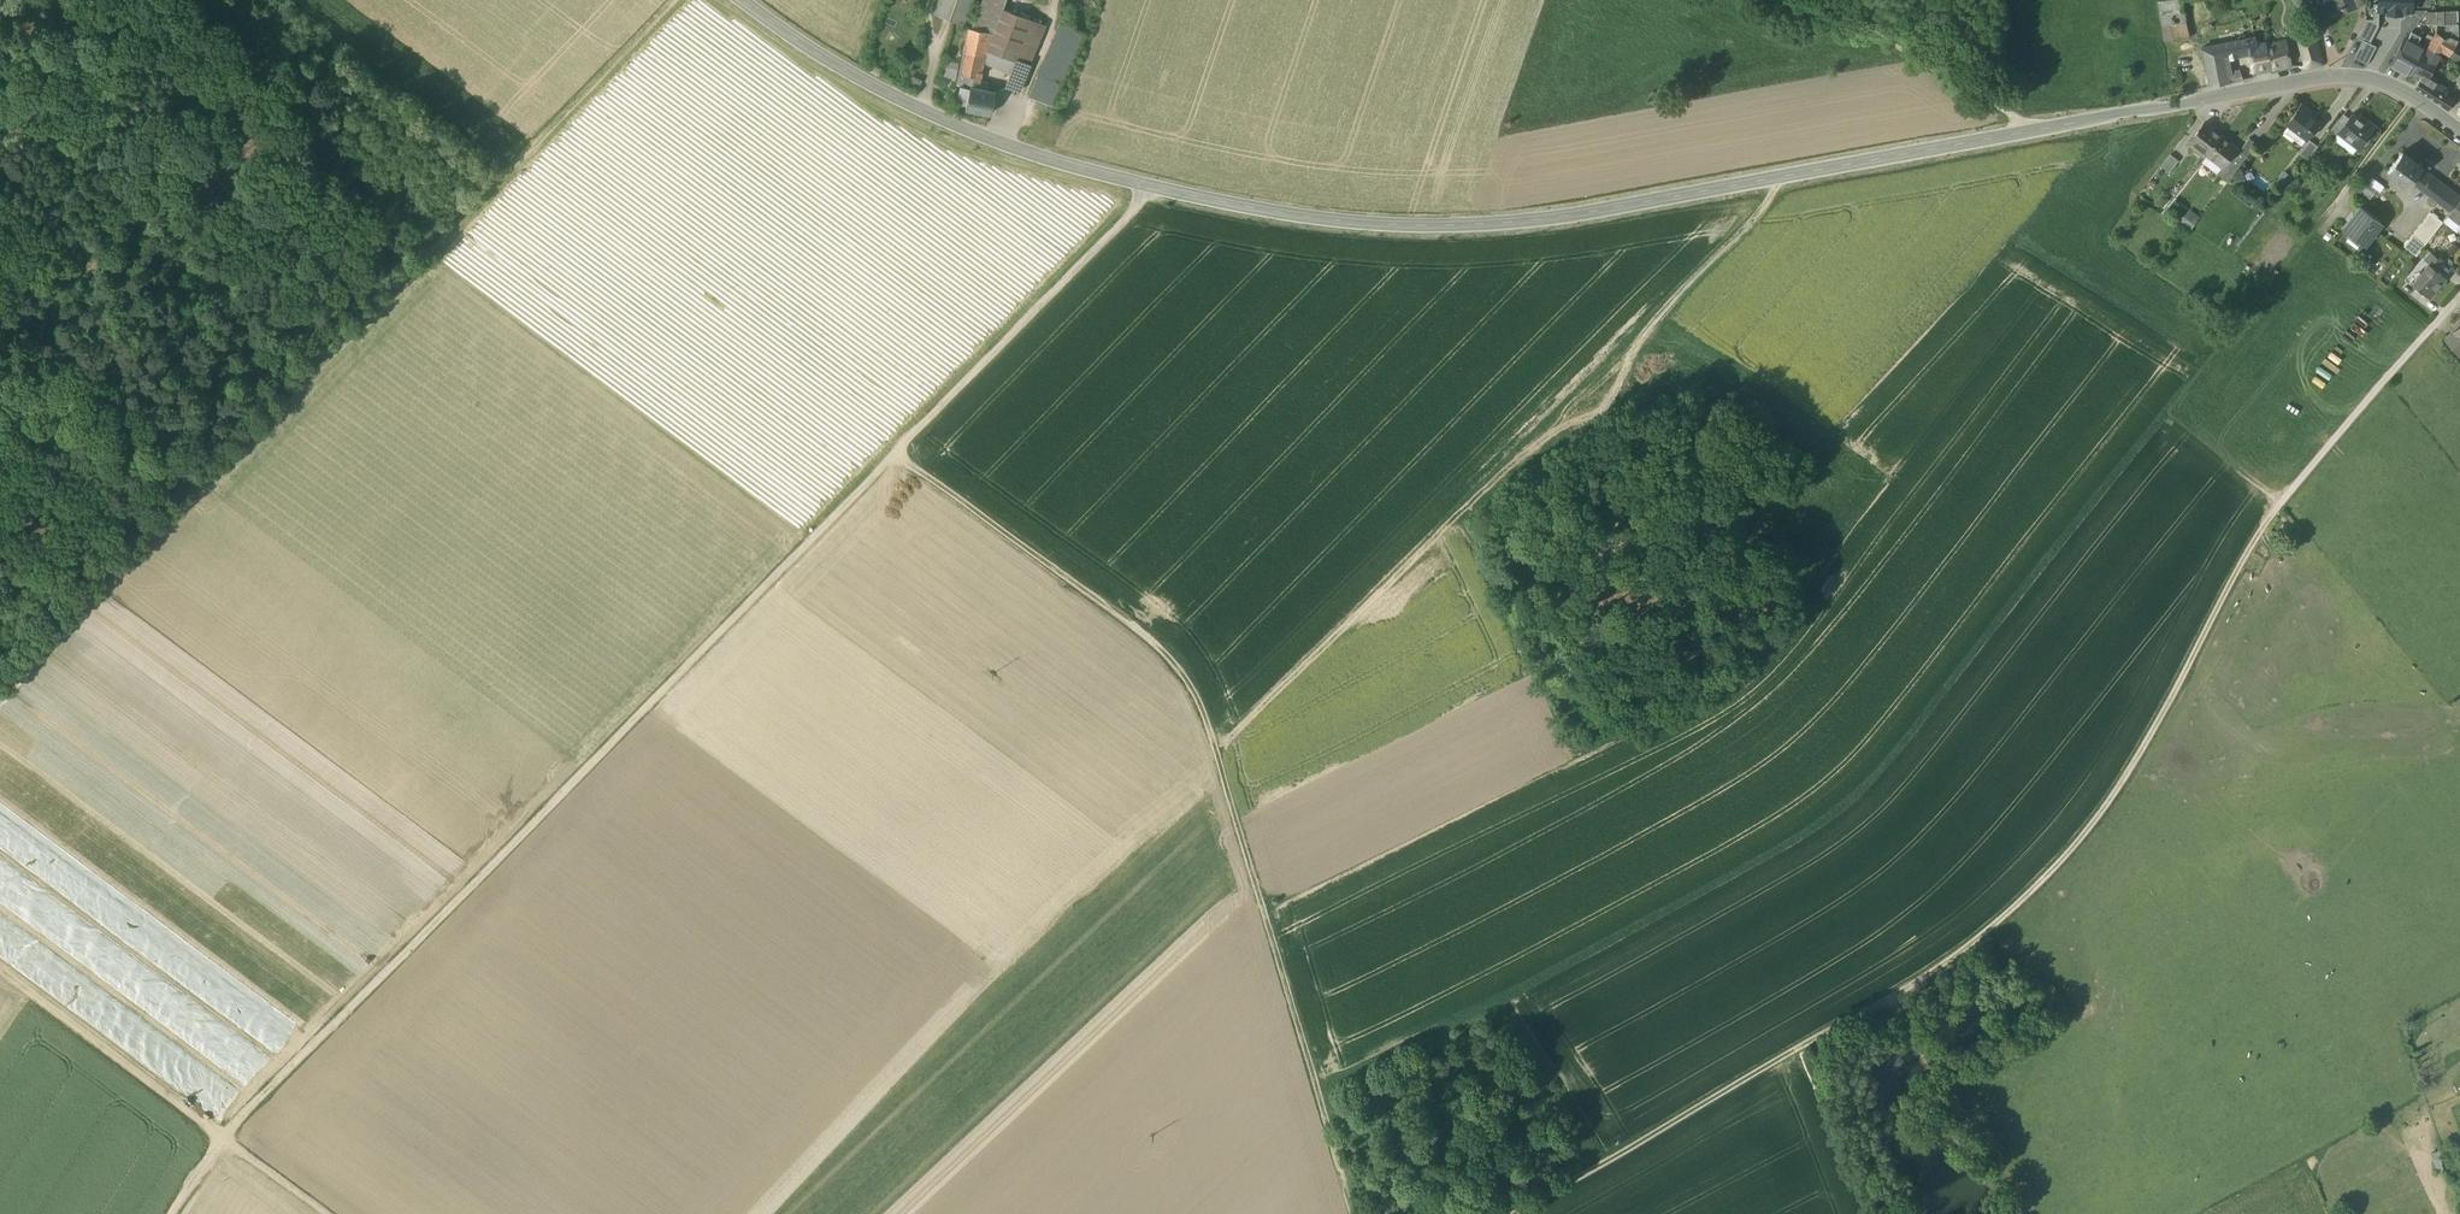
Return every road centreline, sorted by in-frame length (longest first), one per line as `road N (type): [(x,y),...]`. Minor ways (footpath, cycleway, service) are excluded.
road 1 (secondary): [(2459,134),(2405,92),(2366,77),(2328,78),(1562,222),(1420,230),(1325,222),(1052,164),(966,133),(839,67),(745,0)]
road 2 (track): [(181,1213),(226,1145),(901,464),(1138,215),(1154,189)]
road 3 (track): [(1320,1099),(1646,924),(1853,801),(2266,285)]
road 4 (track): [(1515,1213),(1932,970),(2031,892),(2132,766),(2264,524)]
road 5 (track): [(0,692),(684,0)]
road 6 (track): [(901,464),(1178,669),(1209,734),(1355,1213)]
road 7 (track): [(1789,176),(1459,513)]
road 8 (track): [(0,974),(319,1213)]
road 9 (residential): [(2459,296),(2264,524)]
road 10 (track): [(278,0),(513,177)]
road 11 (track): [(2030,132),(1831,0)]
road 12 (track): [(2169,414),(2281,502)]

